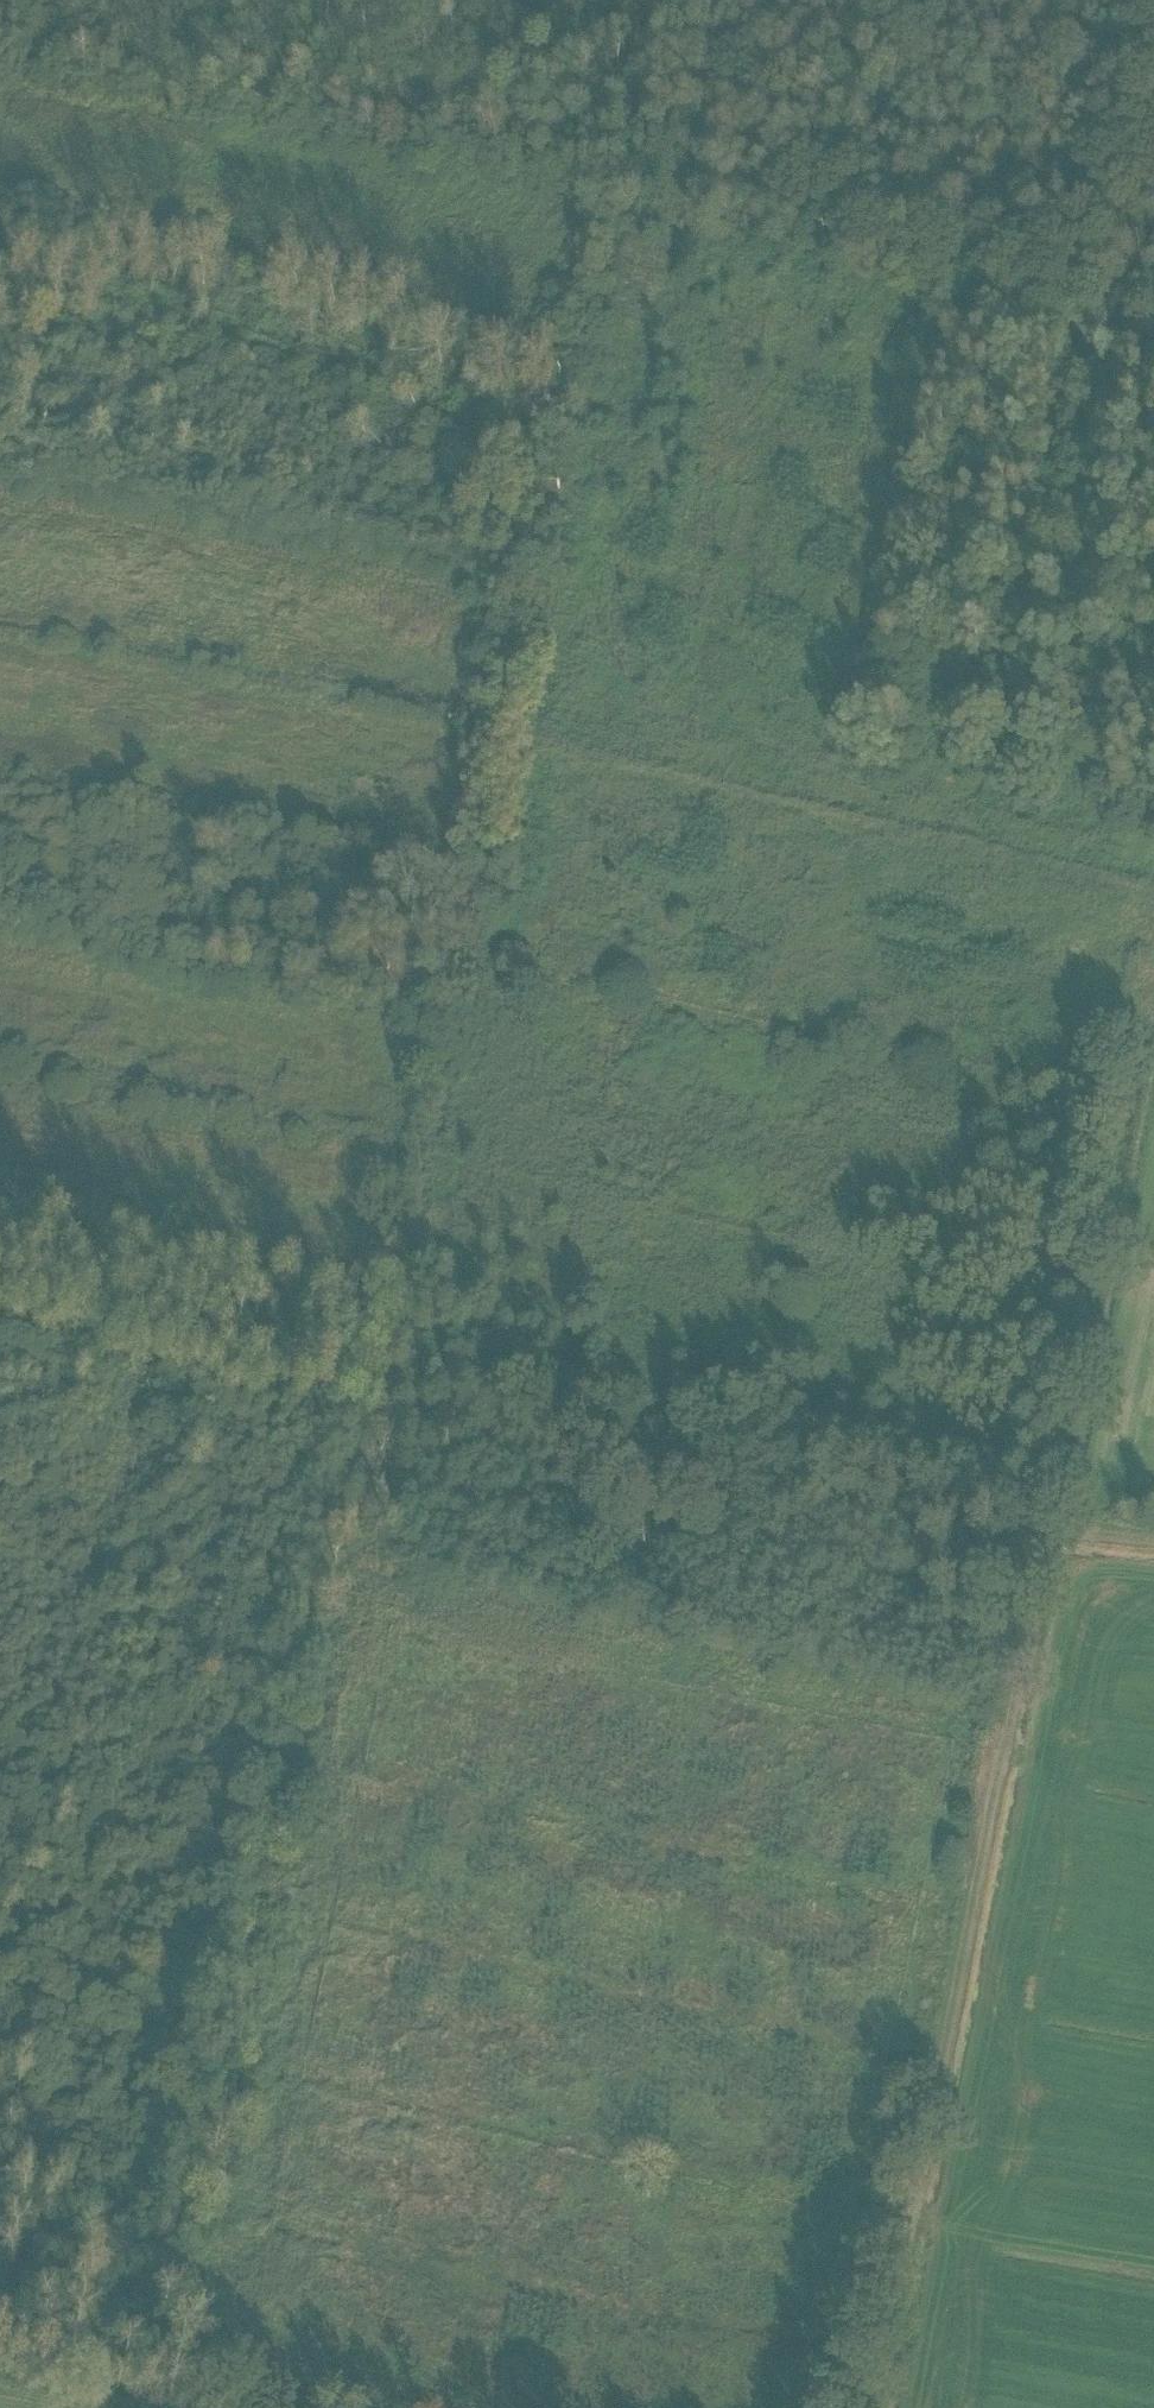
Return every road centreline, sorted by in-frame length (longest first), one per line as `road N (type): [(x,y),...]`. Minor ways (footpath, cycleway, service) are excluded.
road 1 (track): [(1153,1530),(1096,1524),(1045,1541),(1039,1552),(874,2407)]

